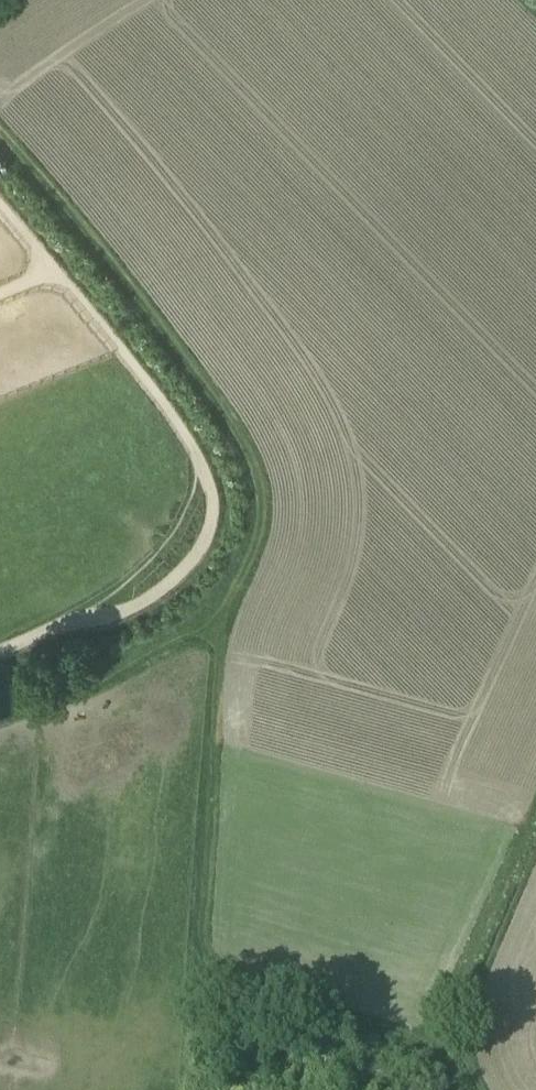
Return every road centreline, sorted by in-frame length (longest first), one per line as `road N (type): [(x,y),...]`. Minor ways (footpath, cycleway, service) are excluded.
road 1 (track): [(0,131),(194,359),(257,452),(276,496),(266,544),(235,595),(222,650),(201,948),(207,973),(218,986),(425,1049),(447,1066),(460,1089)]
road 2 (track): [(0,714),(129,666),(235,595)]

